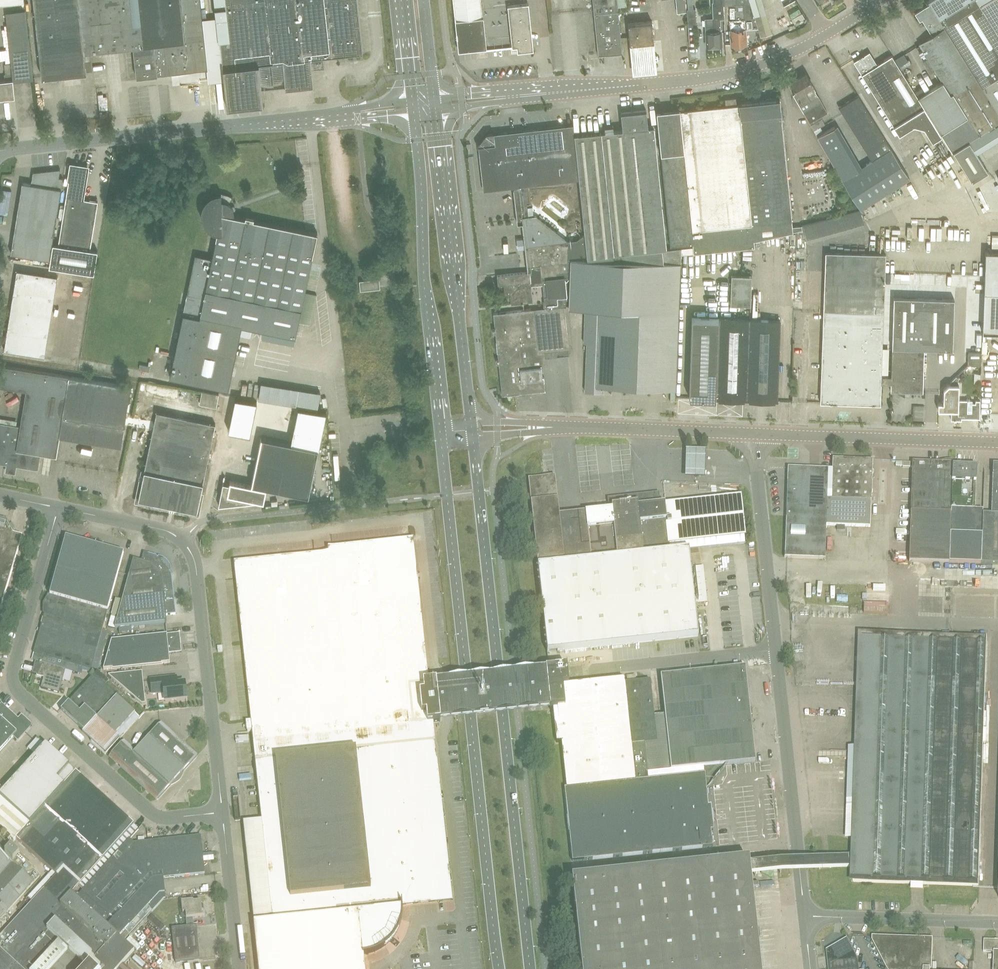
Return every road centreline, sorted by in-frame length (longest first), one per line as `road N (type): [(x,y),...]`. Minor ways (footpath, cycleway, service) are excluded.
road 1 (primary): [(440,432),(500,968)]
road 2 (primary): [(531,968),(472,437)]
road 3 (unclassified): [(805,918),(754,434)]
road 4 (unclassified): [(222,813),(152,815),(19,694),(15,661),(58,508)]
road 5 (unclassified): [(0,151),(413,107)]
road 6 (tertiary): [(435,104),(719,74),(777,60),(826,34)]
road 7 (primary): [(413,107),(440,432)]
road 8 (primary): [(470,422),(435,104)]
road 9 (unclassified): [(222,813),(196,568),(183,540)]
road 10 (unclassified): [(997,442),(754,434)]
road 11 (unclassified): [(559,427),(754,434)]
road 12 (unclassified): [(997,923),(805,918)]
road 13 (unclassified): [(241,968),(222,813)]
road 14 (unclassified): [(183,540),(58,508)]

